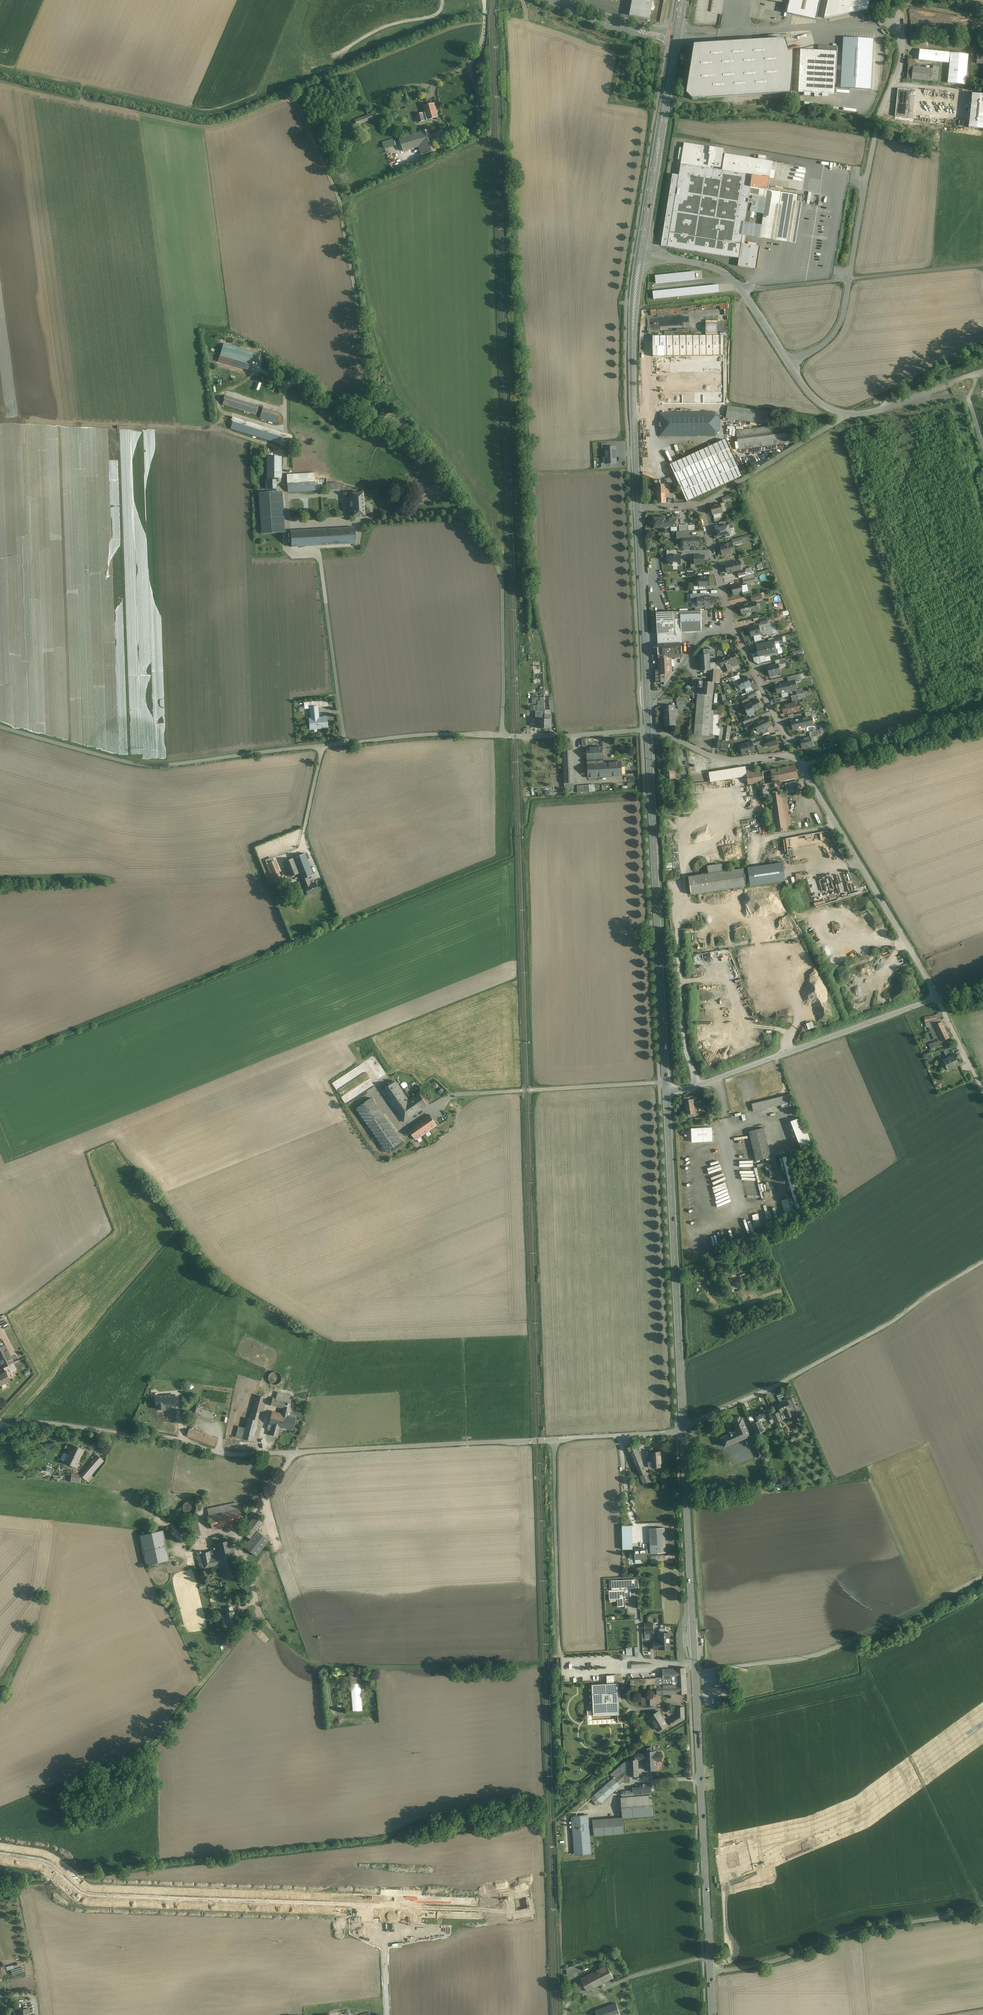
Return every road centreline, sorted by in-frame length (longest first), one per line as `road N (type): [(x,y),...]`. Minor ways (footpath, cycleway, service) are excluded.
road 1 (track): [(471,521),(411,434),(383,426),(370,406),(340,201),(294,98),(449,28),(485,22)]
road 2 (unclassified): [(2,1428),(42,1422),(237,1455),(683,1428)]
road 3 (unclassified): [(648,730),(419,734),(155,766),(0,727)]
road 4 (unclassified): [(788,361),(828,336),(842,312),(876,121),(902,61),(889,18)]
road 5 (secondary): [(648,730),(666,1086)]
road 6 (unclassified): [(683,1428),(779,1386),(982,1262)]
road 7 (secondary): [(666,1086),(683,1428)]
road 8 (unclassified): [(982,1577),(826,1651),(695,1672)]
road 9 (secondary): [(695,1672),(711,1971)]
road 10 (track): [(860,1635),(862,1657),(982,1907)]
road 11 (unclassified): [(937,999),(691,1089),(666,1086)]
road 12 (unclassified): [(937,999),(796,755)]
road 13 (track): [(53,1789),(158,1741),(259,1610)]
road 14 (unclassified): [(982,1907),(853,1931),(778,1960),(711,1971)]
road 15 (secondary): [(641,253),(633,318),(637,507)]
road 16 (secondary): [(683,1428),(695,1672)]
road 17 (track): [(555,1440),(558,1640),(569,1666)]
road 18 (secondary): [(676,37),(641,253)]
road 19 (secondary): [(637,507),(647,708)]
road 20 (track): [(436,1667),(314,1664),(259,1610)]
road 21 (unclassified): [(641,253),(729,275),(788,361)]
road 22 (residential): [(735,631),(701,507),(637,507)]
road 23 (track): [(849,415),(701,507)]
road 24 (unclassified): [(788,361),(817,401),(849,415),(919,399)]
road 25 (residential): [(796,755),(721,759),(648,730)]
road 26 (track): [(703,1957),(572,2002),(567,2014)]
road 27 (residential): [(796,755),(735,631)]
road 28 (residential): [(735,631),(702,638),(647,708)]
road 29 (unclassified): [(676,37),(561,5)]

